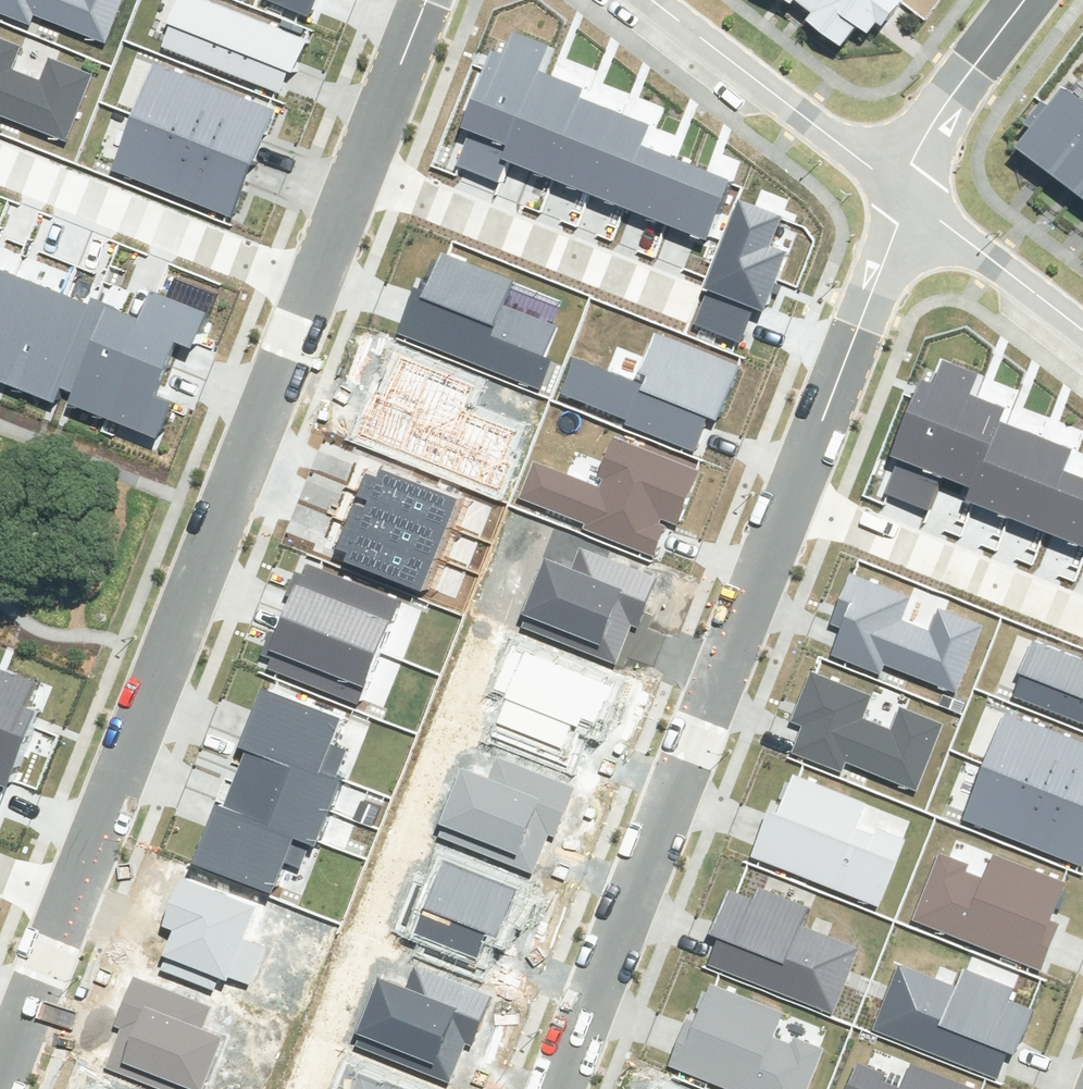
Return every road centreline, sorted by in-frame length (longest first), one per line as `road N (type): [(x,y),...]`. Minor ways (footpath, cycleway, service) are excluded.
road 1 (residential): [(69,894),(305,276)]
road 2 (residential): [(555,1088),(788,503)]
road 3 (residential): [(675,298),(348,162)]
road 4 (residential): [(788,503),(904,196)]
road 5 (residential): [(305,276),(0,158)]
road 6 (residential): [(645,0),(904,196)]
road 7 (residential): [(788,503),(1082,617)]
road 8 (residential): [(904,196),(939,110),(1020,0)]
road 9 (residential): [(904,196),(1082,333)]
road 10 (residential): [(0,1070),(69,894)]
road 11 (residential): [(348,162),(417,0)]
road 12 (residential): [(305,276),(348,162)]

